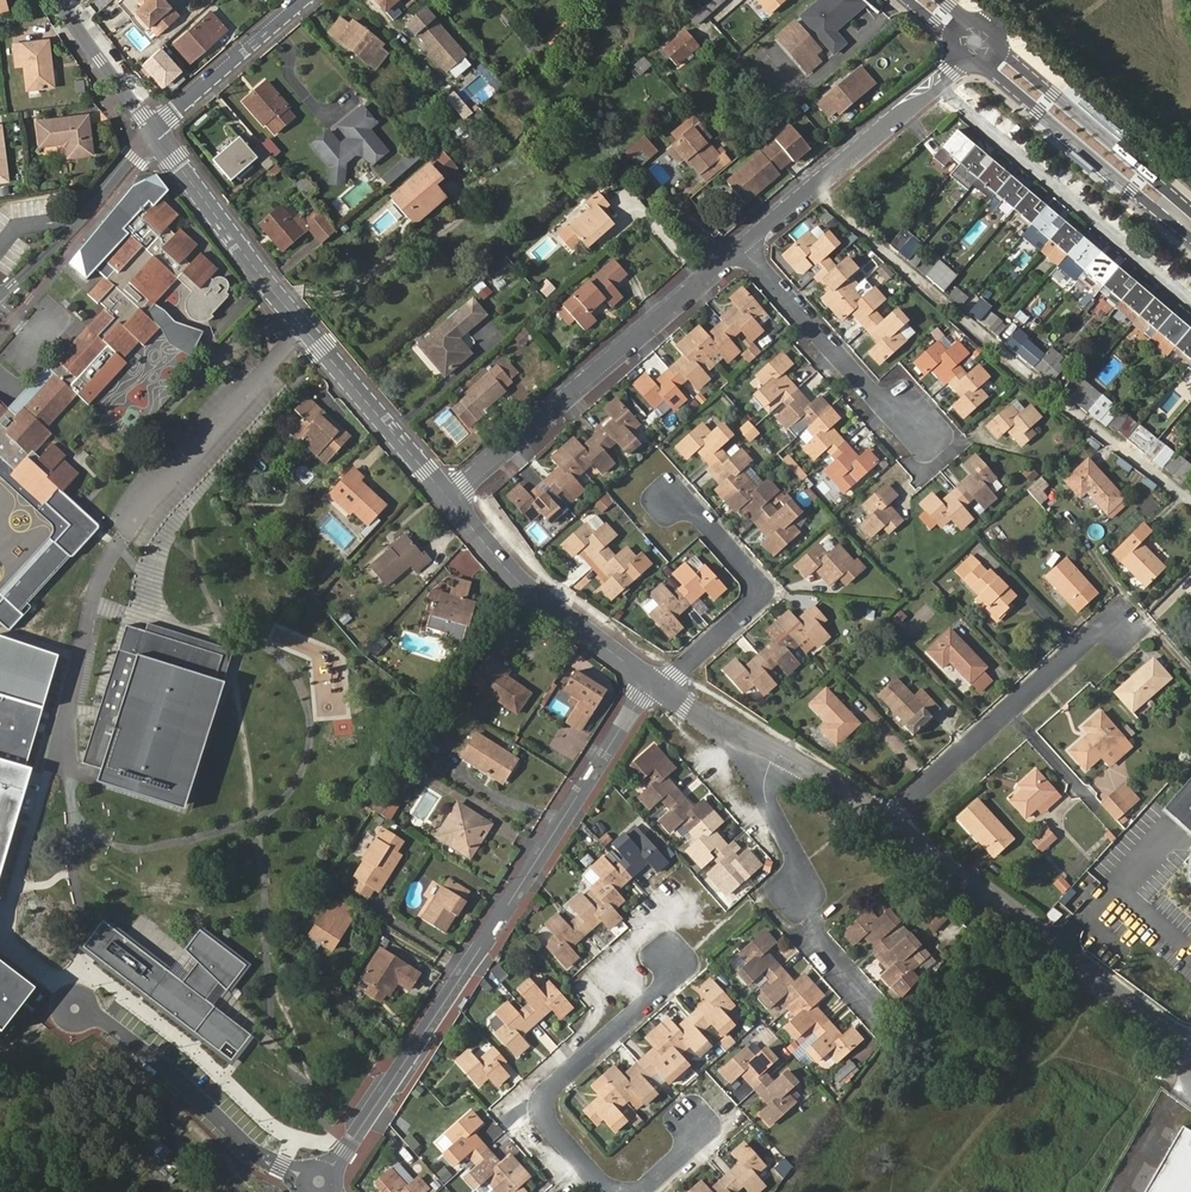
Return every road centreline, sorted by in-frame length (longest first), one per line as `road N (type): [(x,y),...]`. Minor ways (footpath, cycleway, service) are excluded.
road 1 (residential): [(319,1181),(418,1046),(652,680)]
road 2 (residential): [(449,496),(152,130)]
road 3 (residential): [(449,496),(740,248)]
road 4 (residential): [(1190,1042),(888,818)]
road 5 (residential): [(888,818),(1126,613)]
road 6 (residential): [(671,956),(669,982),(545,1103),(547,1118),(612,1191)]
road 7 (residential): [(740,248),(939,82),(974,43)]
road 8 (residential): [(74,1008),(144,1050),(259,1159),(319,1181)]
road 9 (secondary): [(974,43),(1190,226)]
road 10 (residential): [(888,818),(814,766),(737,739),(652,680)]
road 11 (residential): [(652,680),(676,674),(758,598),(759,580),(690,508),(670,501)]
road 12 (residential): [(652,680),(543,600),(449,496)]
road 13 (residential): [(740,248),(873,397),(917,425)]
road 14 (residential): [(302,0),(152,130)]
road 15 (residential): [(152,130),(64,0)]
road 16 (residential): [(152,130),(71,220)]

